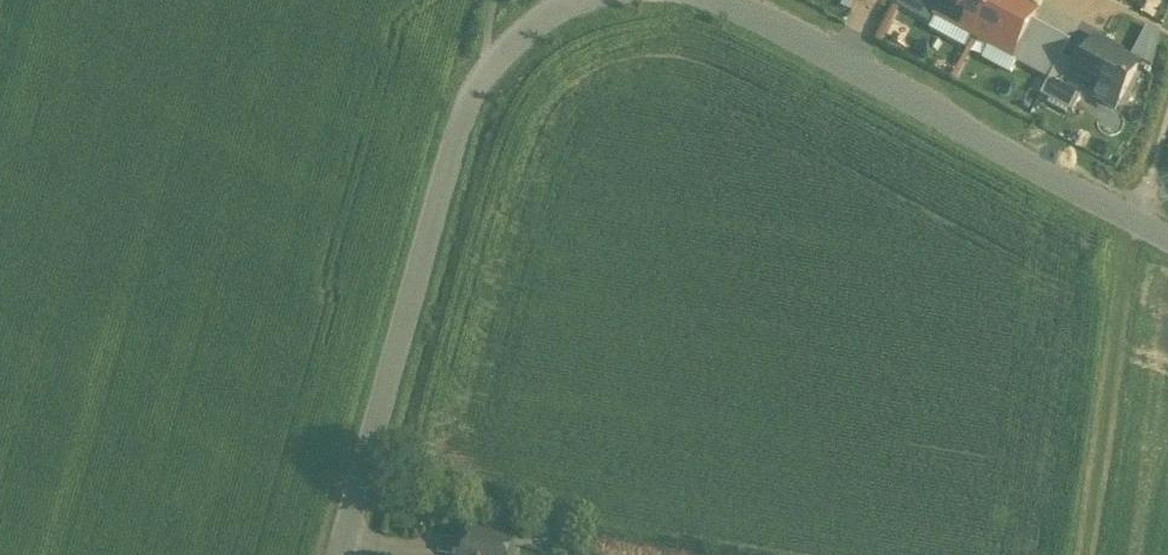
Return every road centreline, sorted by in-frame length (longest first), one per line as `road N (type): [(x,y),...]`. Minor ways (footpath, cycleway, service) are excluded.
road 1 (unclassified): [(574,0),(484,74),(460,124),(342,554)]
road 2 (unclassified): [(1167,226),(844,64)]
road 3 (track): [(1087,554),(1138,210)]
road 4 (unclassified): [(844,64),(714,0)]

